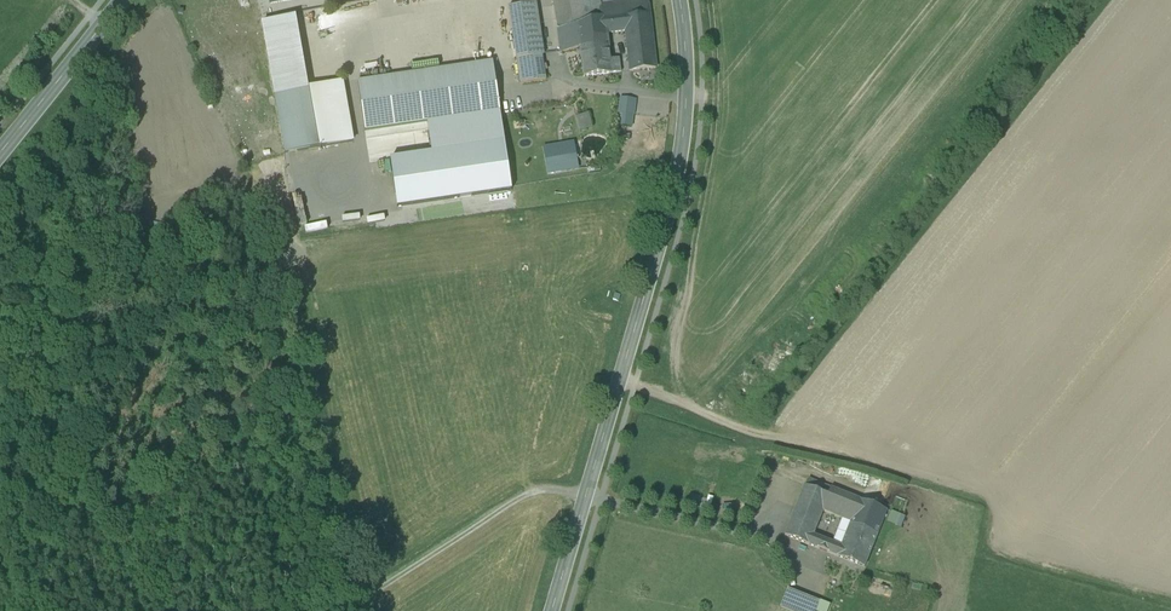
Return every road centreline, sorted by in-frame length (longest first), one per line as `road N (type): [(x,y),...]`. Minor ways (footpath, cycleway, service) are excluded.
road 1 (secondary): [(679,0),(686,94),(672,202),(552,610)]
road 2 (track): [(342,610),(543,491),(775,543)]
road 3 (primary): [(0,153),(123,0)]

